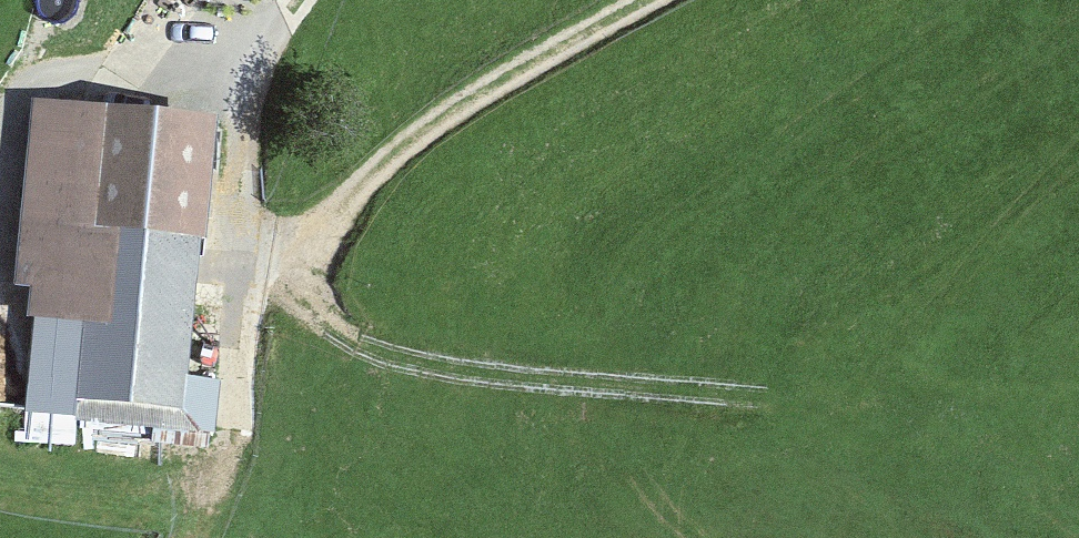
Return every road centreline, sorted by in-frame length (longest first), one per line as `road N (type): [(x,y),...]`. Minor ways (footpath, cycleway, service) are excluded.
road 1 (track): [(222,316),(609,386),(1078,435)]
road 2 (track): [(228,269),(663,0)]
road 3 (track): [(305,0),(252,75),(202,485)]

